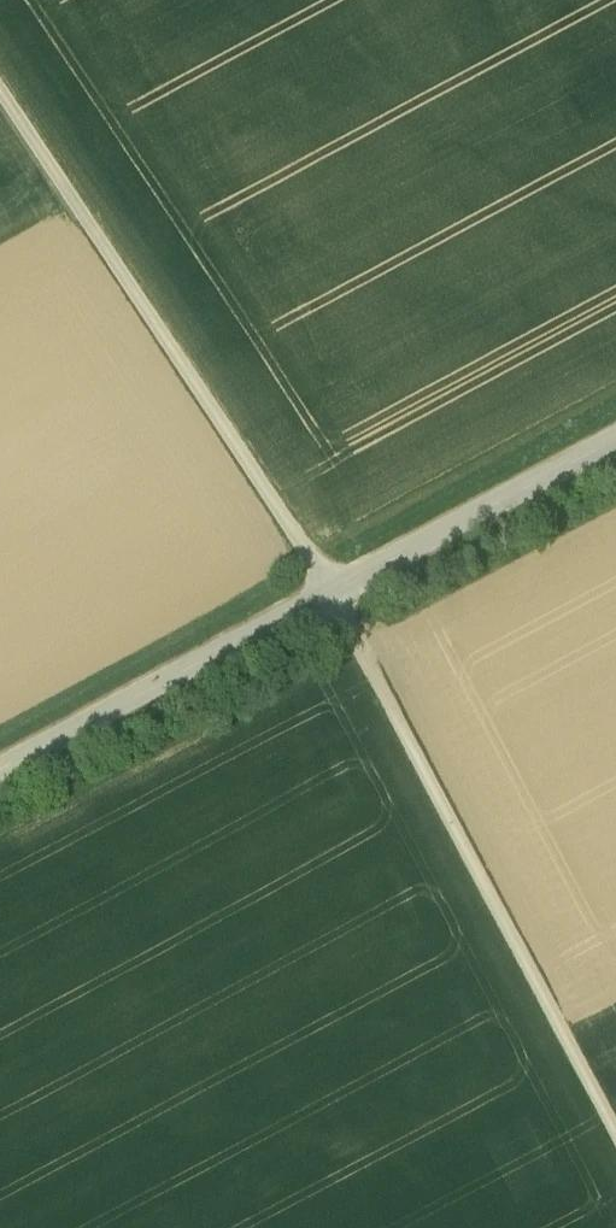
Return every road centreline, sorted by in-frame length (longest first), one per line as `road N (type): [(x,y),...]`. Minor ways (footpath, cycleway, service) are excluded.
road 1 (track): [(615,440),(0,765)]
road 2 (track): [(336,588),(0,77)]
road 3 (track): [(336,588),(615,1114)]

